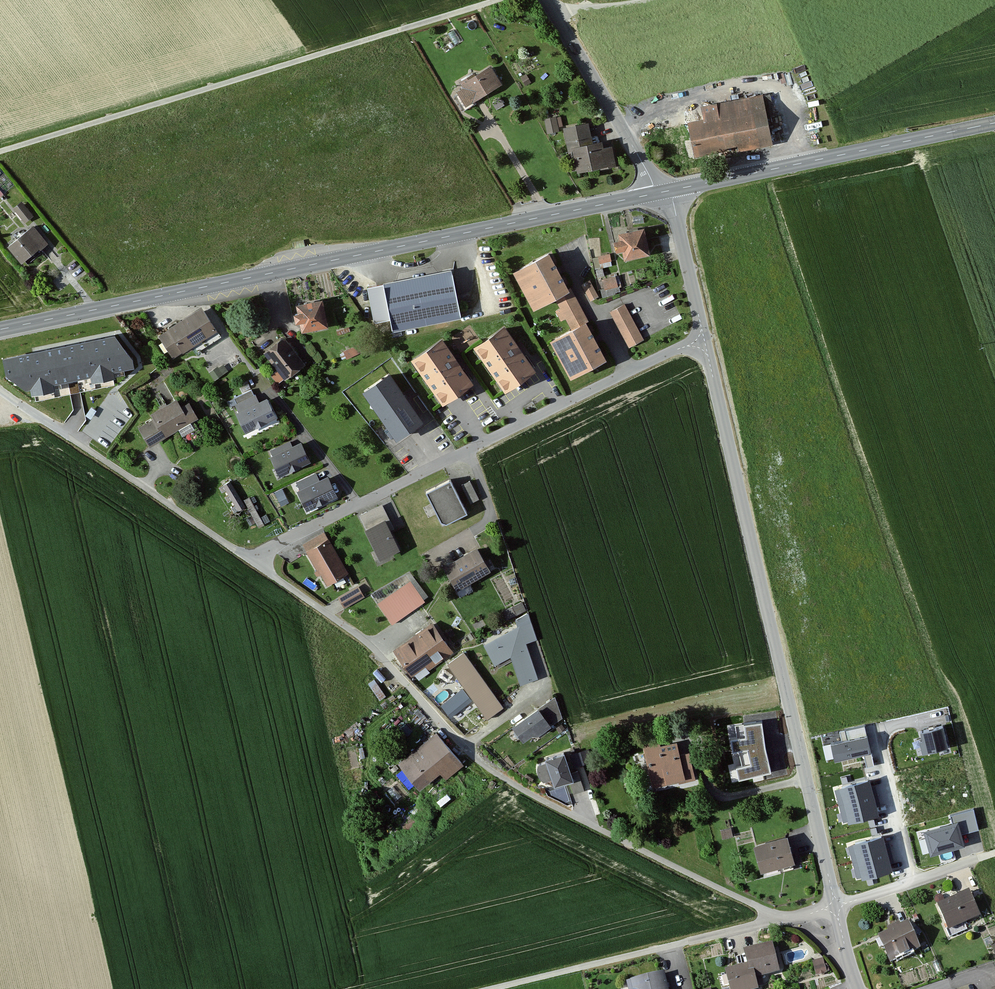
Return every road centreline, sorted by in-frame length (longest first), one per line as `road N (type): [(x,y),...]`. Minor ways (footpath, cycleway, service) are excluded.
road 1 (secondary): [(666,191),(0,330)]
road 2 (residential): [(254,562),(371,646),(462,747),(499,775),(778,918)]
road 3 (unclassified): [(703,338),(836,907)]
road 4 (track): [(0,151),(496,0)]
road 5 (residential): [(254,562),(287,538),(703,338)]
road 6 (secondary): [(994,123),(666,191)]
road 7 (residential): [(0,389),(254,562)]
road 8 (residential): [(778,918),(492,988)]
road 9 (tertiary): [(545,0),(666,191)]
road 10 (unclassified): [(666,191),(684,237),(703,338)]
road 11 (residential): [(836,907),(977,859)]

